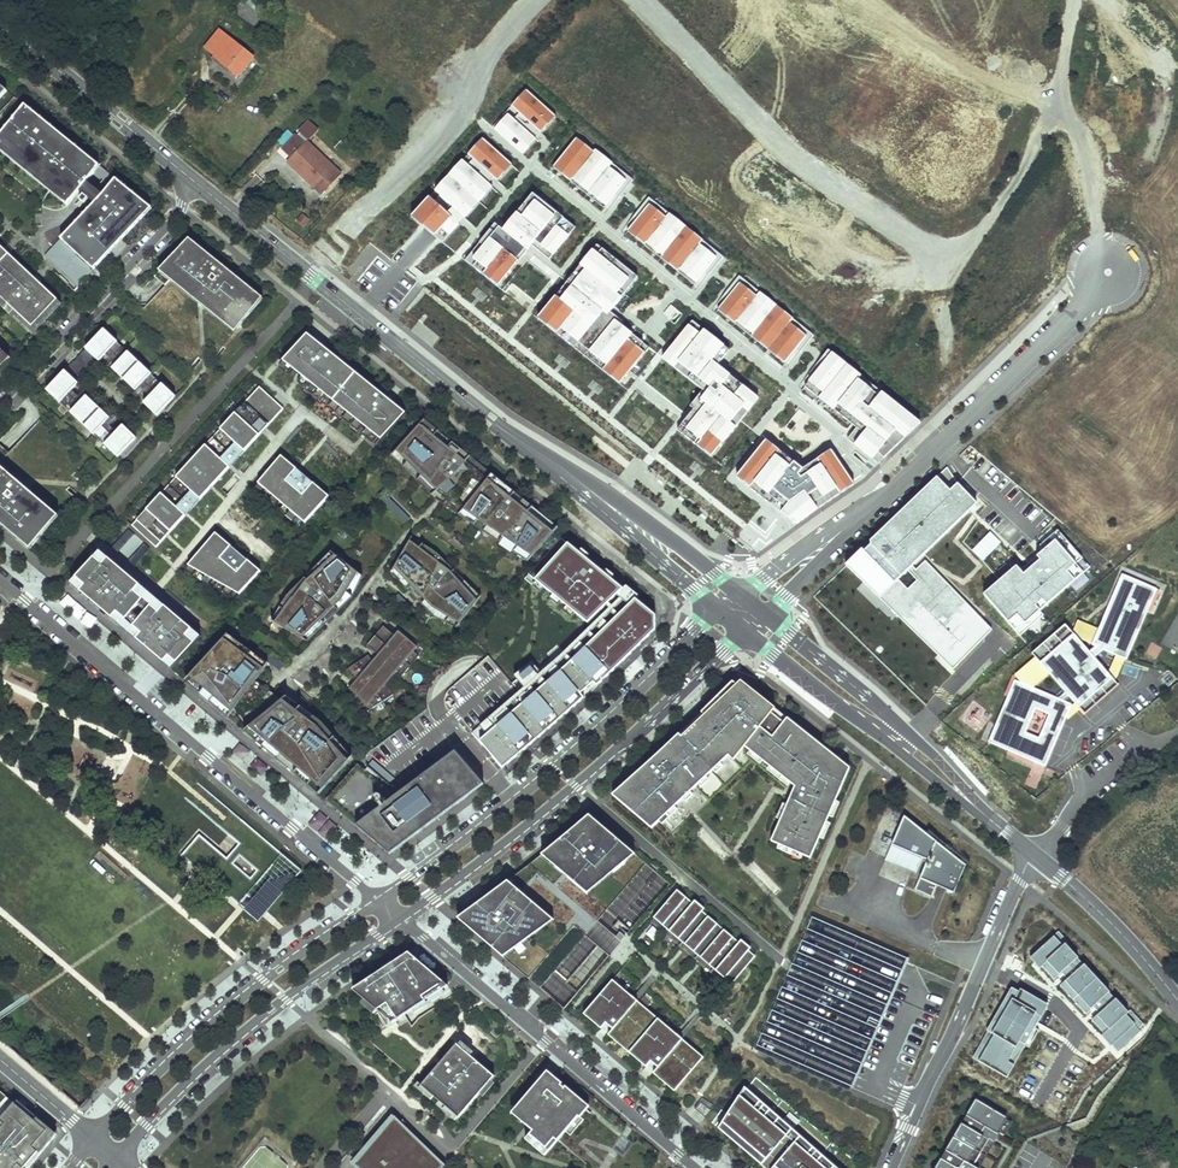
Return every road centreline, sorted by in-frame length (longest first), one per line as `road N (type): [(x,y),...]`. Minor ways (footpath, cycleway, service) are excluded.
road 1 (secondary): [(185,174),(726,599)]
road 2 (residential): [(378,901),(0,579)]
road 3 (residential): [(745,614),(896,488),(1089,291)]
road 4 (residential): [(726,599),(623,708),(378,901)]
road 5 (residential): [(402,919),(575,785),(752,621)]
road 6 (residential): [(402,919),(695,1167)]
road 7 (residential): [(117,1159),(180,1088),(271,1009),(402,919)]
road 8 (residential): [(378,901),(199,1034),(93,1139)]
road 9 (secondary): [(1035,855),(752,621)]
road 10 (residential): [(185,174),(178,216),(0,405)]
road 11 (track): [(959,250),(1015,182),(1054,110),(1075,0)]
road 12 (residential): [(1035,855),(920,1106)]
road 13 (secondary): [(0,23),(185,174)]
road 14 (secondary): [(1177,1002),(1116,928),(1038,858)]
road 15 (unclassified): [(1038,858),(1082,797),(1177,732)]
road 16 (track): [(1054,110),(1085,142),(1103,248)]
road 17 (residential): [(93,1139),(0,1059)]
road 18 (residential): [(1089,291),(1085,262),(1111,247),(1133,268),(1120,295)]

